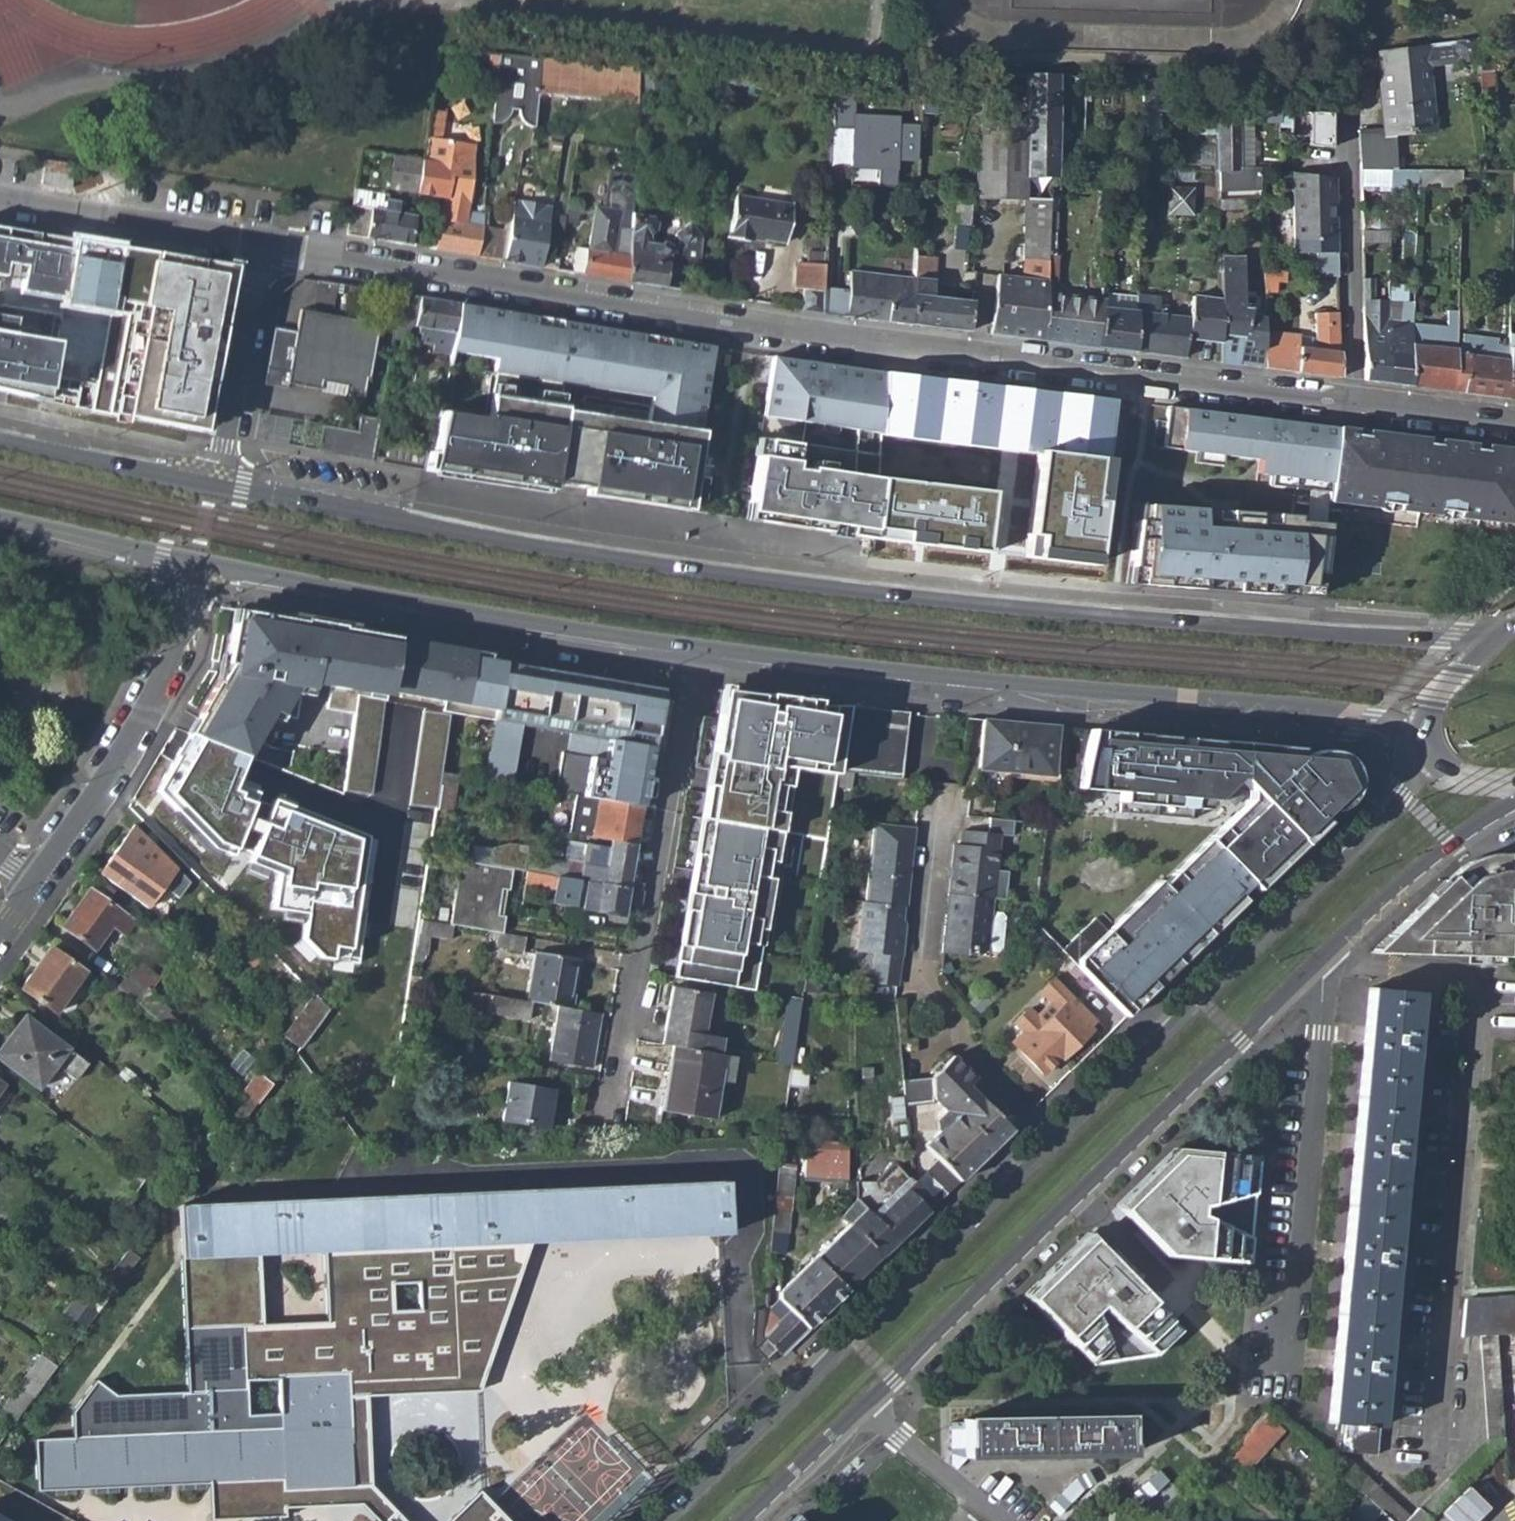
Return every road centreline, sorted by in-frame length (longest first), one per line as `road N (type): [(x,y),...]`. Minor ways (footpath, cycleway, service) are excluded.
road 1 (primary): [(1489,639),(1027,607),(713,568),(215,486)]
road 2 (residential): [(1354,405),(752,329),(266,249)]
road 3 (primary): [(702,657),(984,691),(1426,726)]
road 4 (primary): [(862,1408),(1197,1093),(1316,966)]
road 5 (primary): [(1057,1139),(660,1520)]
road 6 (primary): [(1426,750),(1383,821),(1057,1139)]
road 7 (primary): [(194,571),(702,657)]
road 8 (residential): [(702,657),(671,782),(620,1087),(605,1115)]
road 9 (residential): [(1057,1139),(952,1037),(915,974),(938,788)]
road 10 (residential): [(1316,966),(1324,978),(1323,1034),(1298,1299),(1281,1350)]
road 11 (residential): [(194,571),(175,664),(127,750),(35,883)]
road 12 (residential): [(1354,405),(1342,106)]
road 13 (residential): [(266,249),(0,207)]
road 14 (primary): [(1316,966),(1421,864),(1514,797)]
road 15 (residential): [(266,249),(215,486)]
road 16 (primary): [(215,486),(0,438)]
road 17 (primary): [(0,529),(194,571)]
road 18 (residential): [(862,1408),(1004,1520)]
road 19 (residential): [(1514,428),(1354,405)]
road 20 (primary): [(758,1520),(862,1408)]

